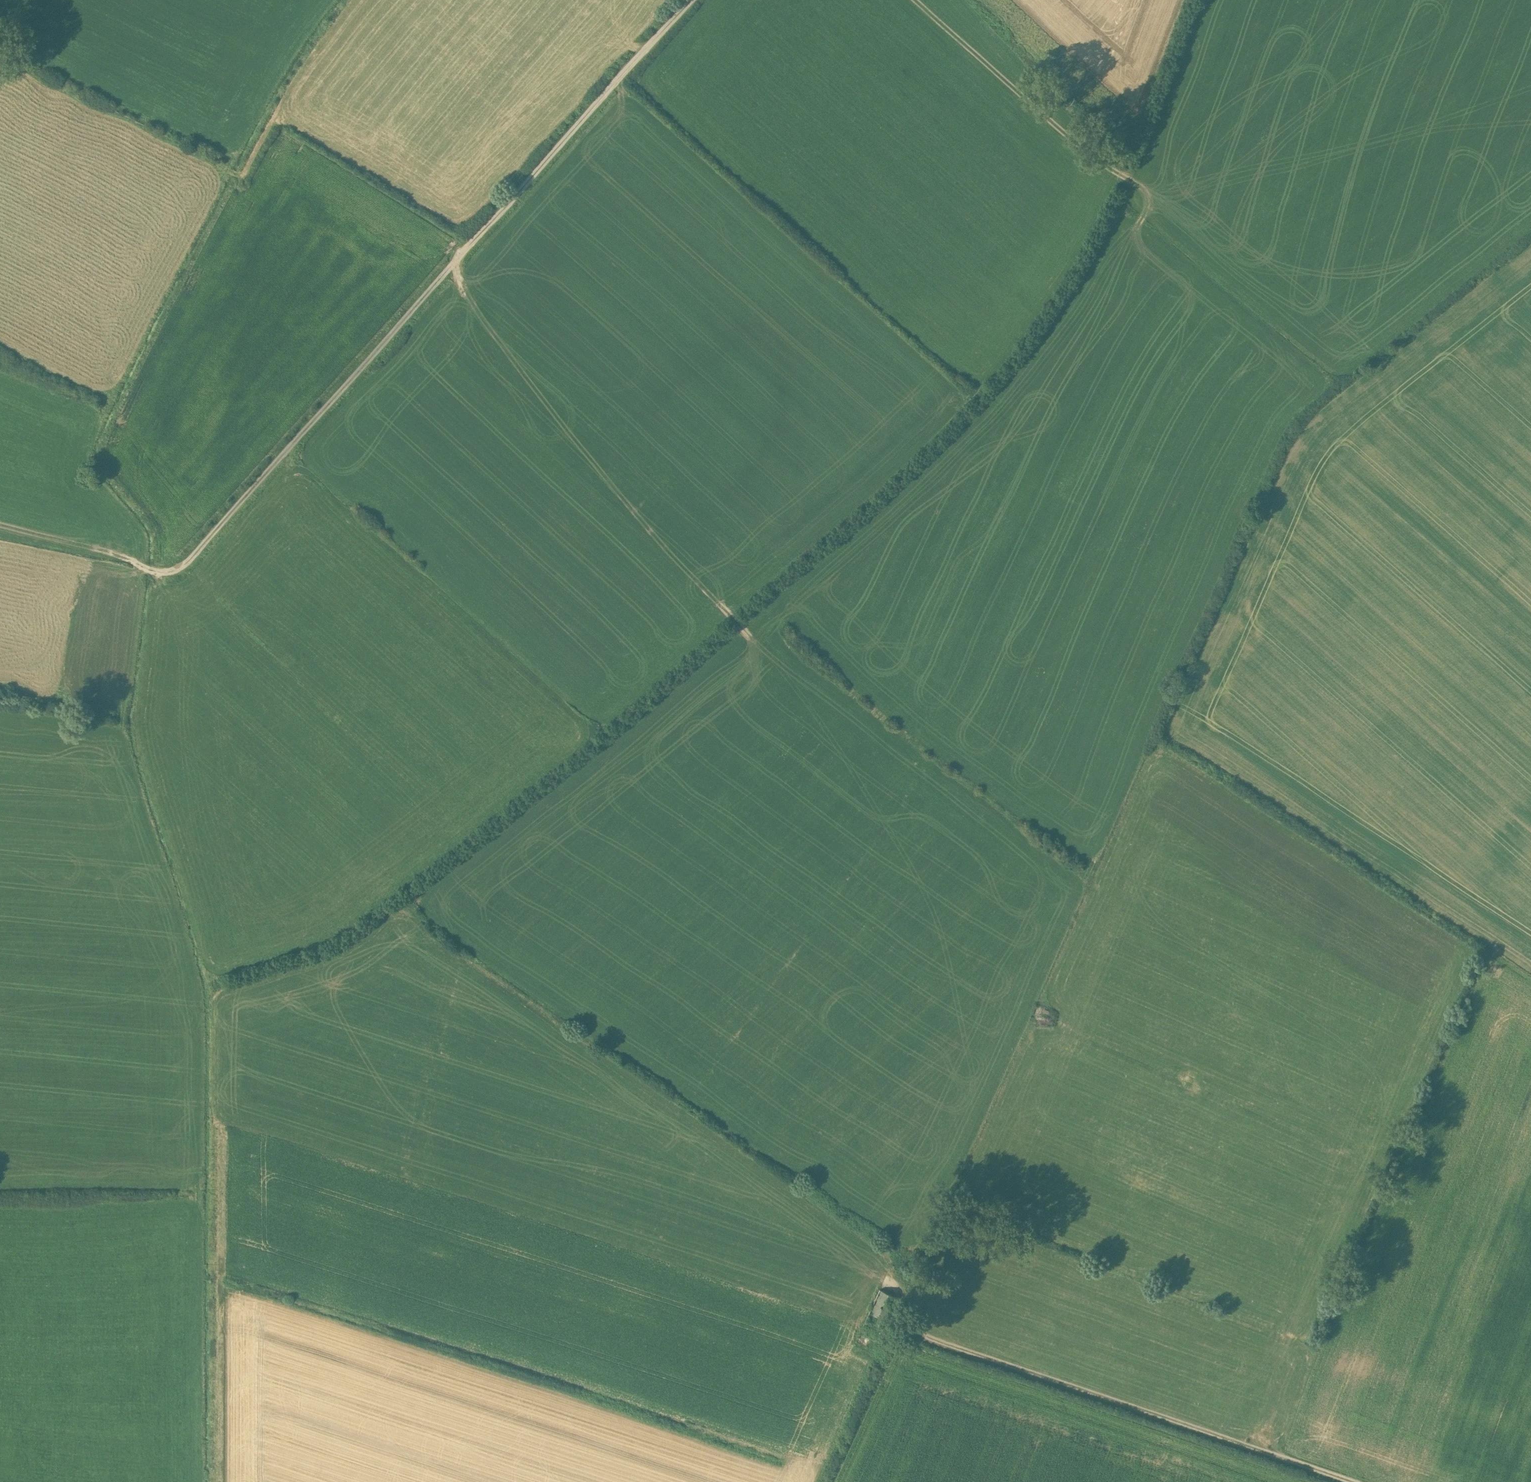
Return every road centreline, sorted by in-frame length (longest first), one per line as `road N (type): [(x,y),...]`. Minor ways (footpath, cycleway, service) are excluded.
road 1 (track): [(1352,1481),(918,1332),(911,1301)]

